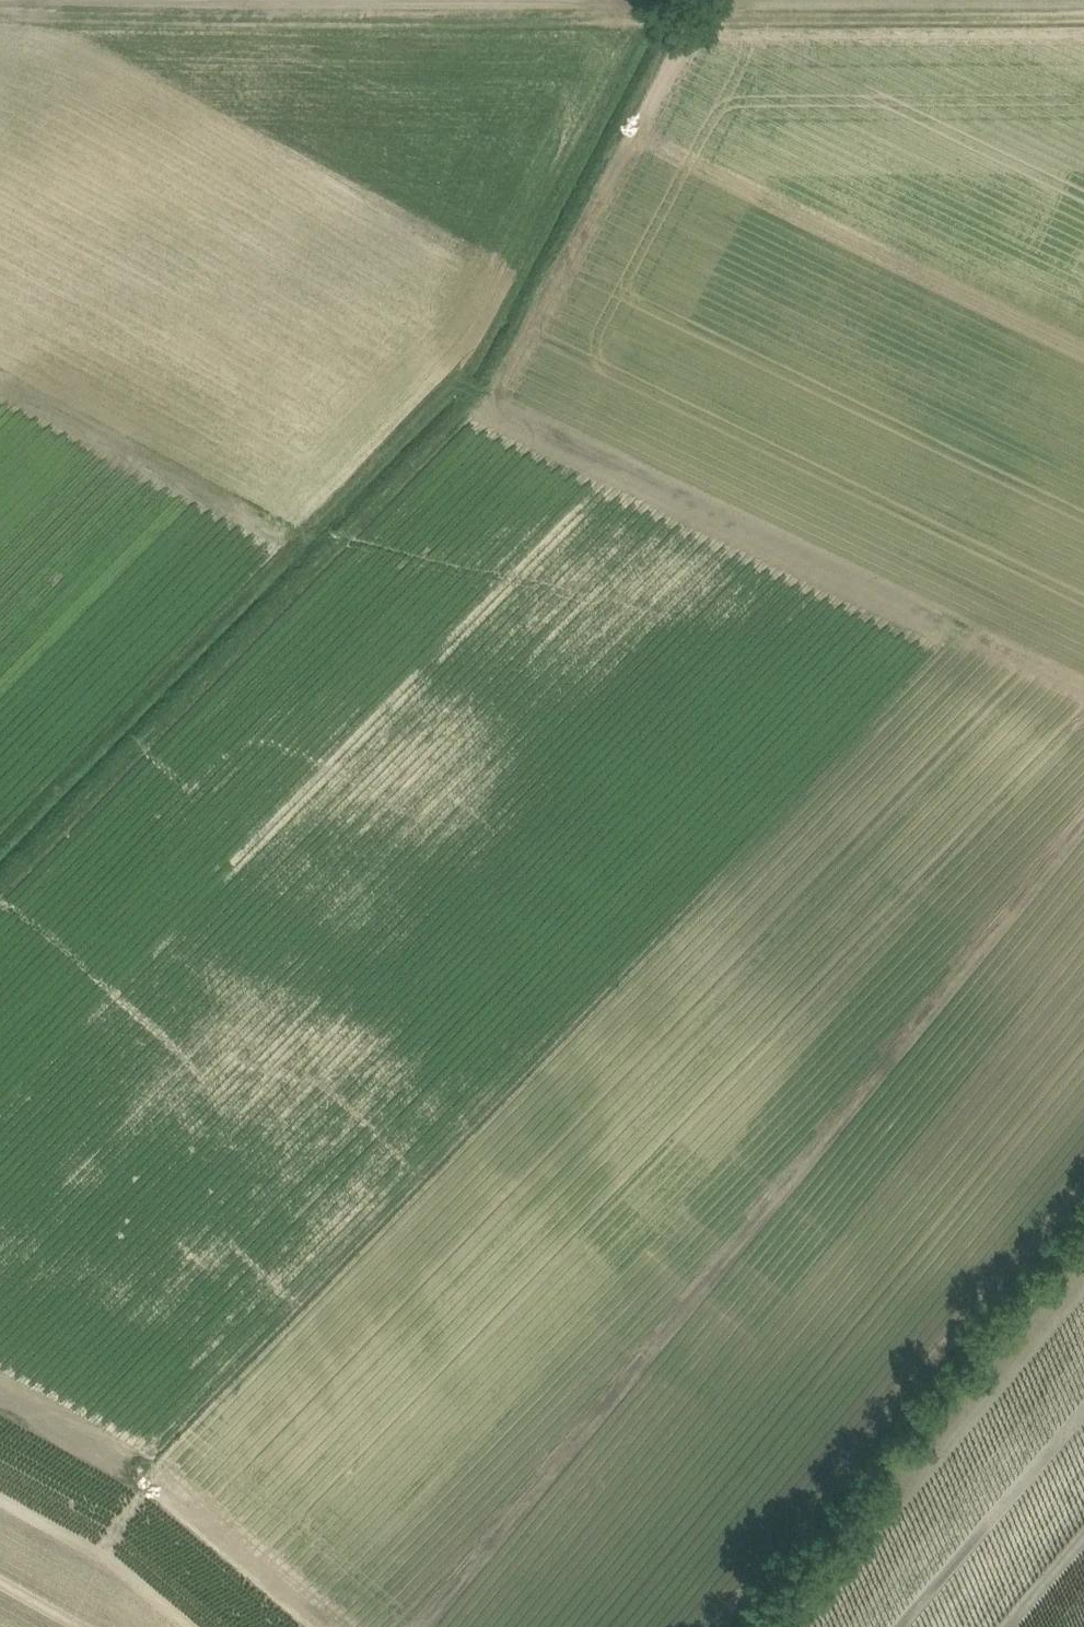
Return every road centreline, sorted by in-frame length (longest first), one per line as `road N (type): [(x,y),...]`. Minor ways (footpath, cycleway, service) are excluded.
road 1 (track): [(1083,19),(0,27)]
road 2 (track): [(741,1626),(1083,1199)]

